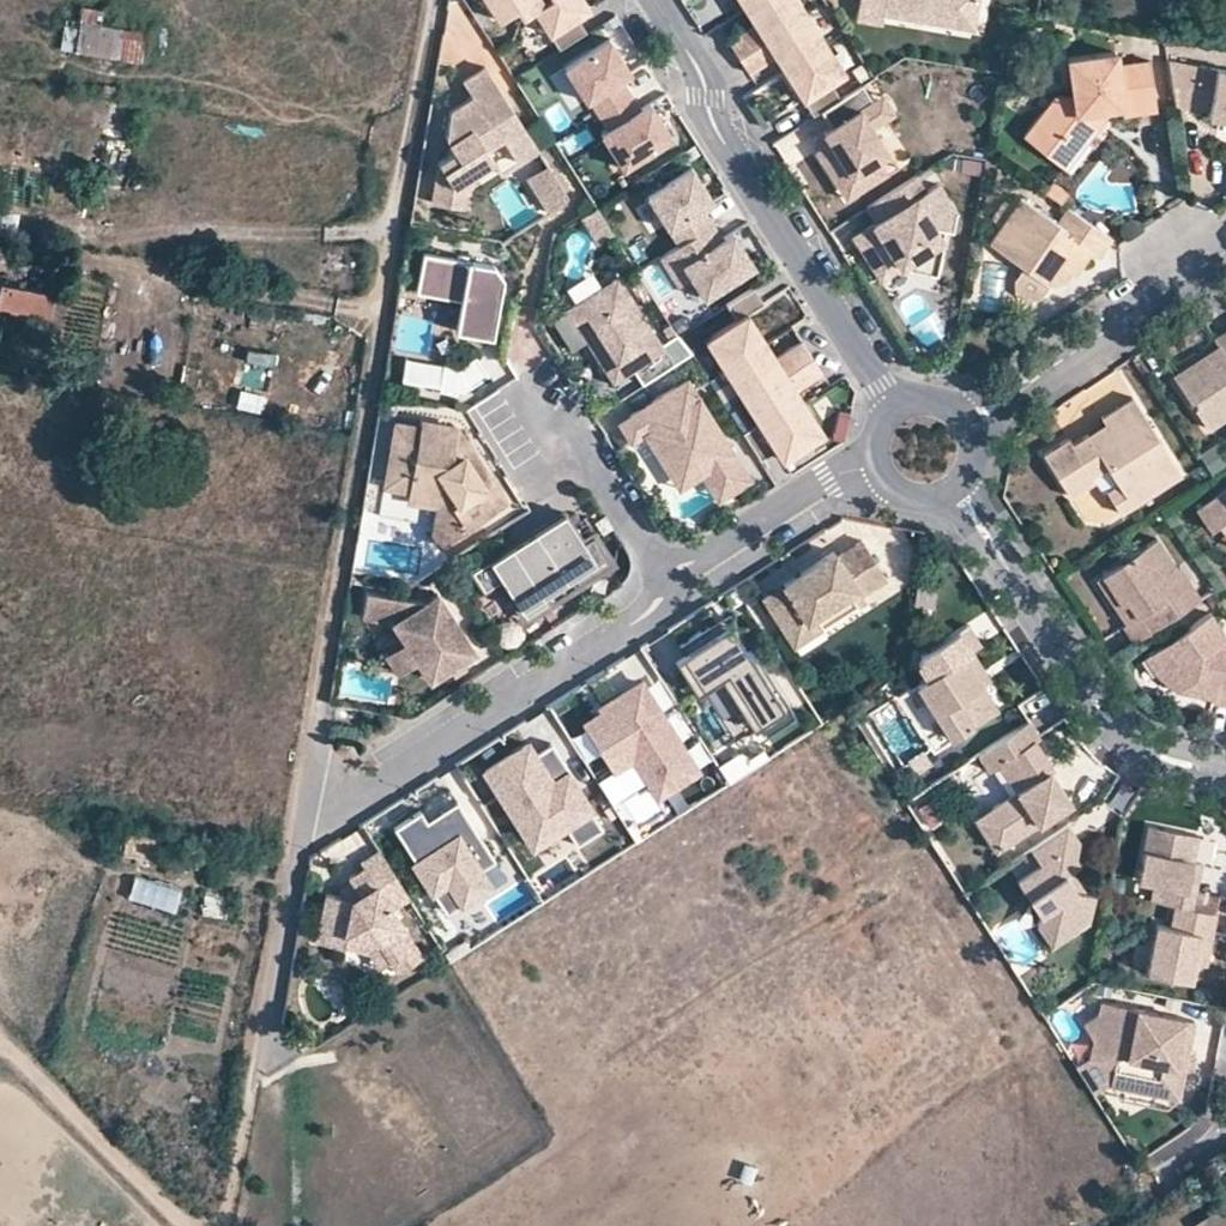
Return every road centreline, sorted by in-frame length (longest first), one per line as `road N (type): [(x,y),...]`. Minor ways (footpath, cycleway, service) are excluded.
road 1 (track): [(306,810),(439,0)]
road 2 (residential): [(656,0),(703,72),(716,123),(892,397)]
road 3 (residential): [(306,810),(343,808),(663,599),(674,582)]
road 4 (residential): [(955,490),(1126,732),(1182,762),(1225,771)]
road 5 (residential): [(1225,247),(971,414)]
road 6 (track): [(193,1225),(0,1044)]
road 7 (residential): [(306,810),(271,1022),(277,1048)]
road 8 (residential): [(674,582),(683,568),(829,477),(872,466)]
road 9 (residential): [(539,428),(585,446),(674,582)]
road 10 (track): [(277,1048),(256,1074),(228,1225)]

